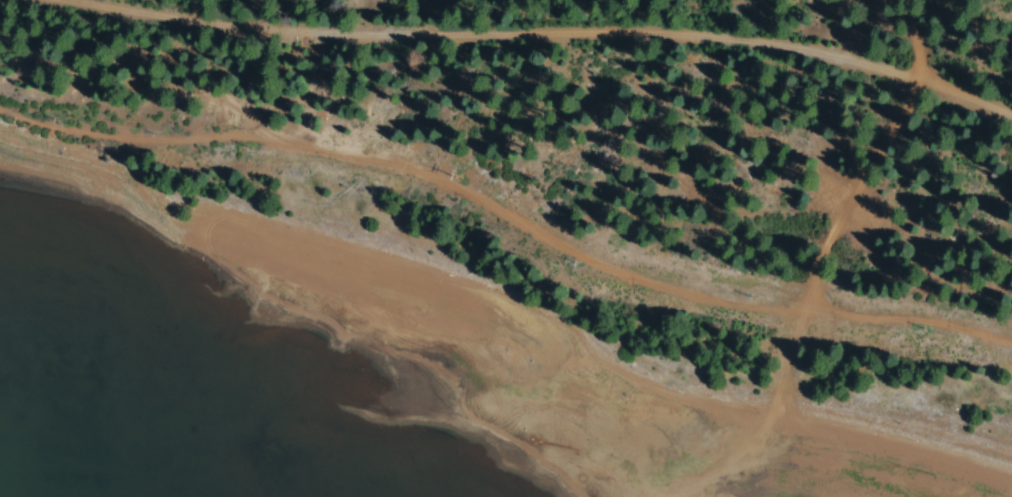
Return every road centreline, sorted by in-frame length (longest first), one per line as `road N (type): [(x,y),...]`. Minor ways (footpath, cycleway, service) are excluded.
road 1 (residential): [(1011,357),(857,324),(829,296),(908,67),(912,0)]

